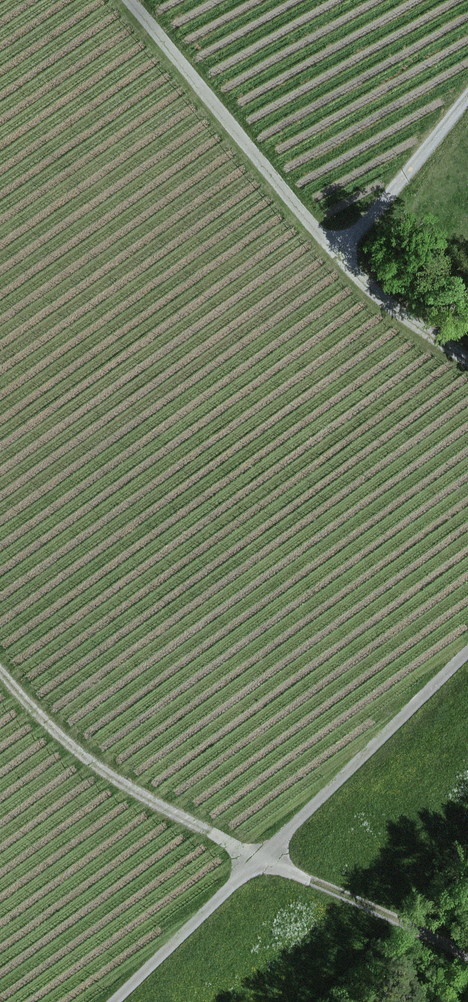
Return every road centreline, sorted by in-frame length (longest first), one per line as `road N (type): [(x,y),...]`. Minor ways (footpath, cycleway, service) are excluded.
road 1 (track): [(0,657),(81,745),(147,796),(467,958)]
road 2 (track): [(467,650),(112,1001)]
road 3 (track): [(467,361),(380,301),(131,0)]
road 4 (track): [(338,254),(467,93)]

